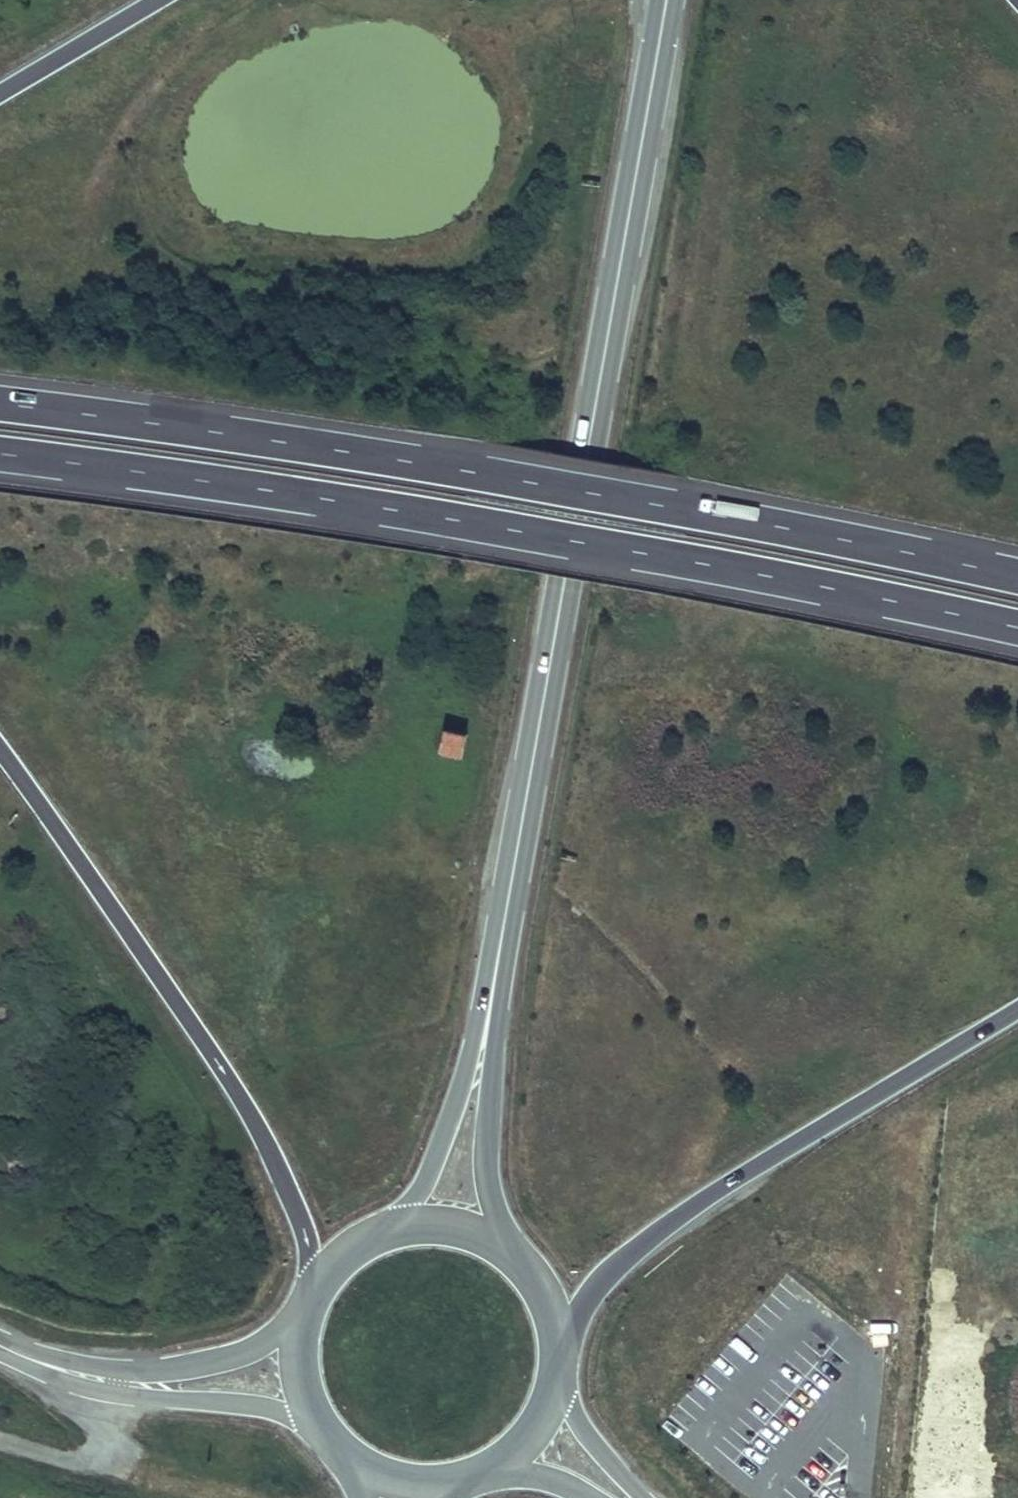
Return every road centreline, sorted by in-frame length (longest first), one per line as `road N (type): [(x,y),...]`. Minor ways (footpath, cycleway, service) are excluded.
road 1 (trunk): [(1017,570),(391,453),(0,405)]
road 2 (trunk): [(0,457),(390,503),(1017,621)]
road 3 (primary): [(496,965),(666,0)]
road 4 (trunk): [(0,749),(234,1088),(283,1174),(311,1247),(312,1293)]
road 5 (trunk): [(561,1350),(591,1296),(634,1247),(1017,1011)]
road 6 (primary): [(522,1263),(497,1217),(483,1162),(496,965)]
road 7 (primary): [(496,965),(463,1090),(412,1202),(387,1230)]
road 8 (residential): [(12,1352),(113,1431),(117,1446),(110,1464),(91,1468),(0,1440)]
road 9 (tertiary): [(73,1378),(154,1398),(314,1421)]
road 10 (tertiary): [(300,1325),(176,1373),(73,1378)]
road 11 (trunk): [(159,0),(0,94)]
road 12 (primary): [(331,1444),(395,1483),(470,1480)]
road 13 (tertiary): [(640,1497),(573,1409),(559,1376)]
road 14 (primary): [(522,1263),(460,1227),(387,1230)]

